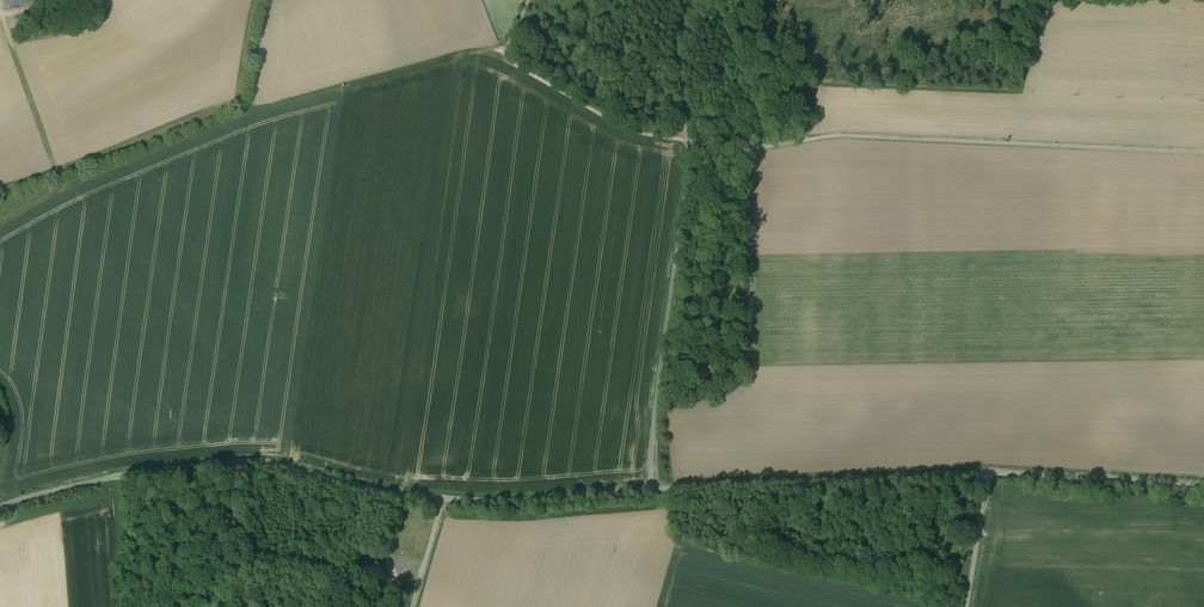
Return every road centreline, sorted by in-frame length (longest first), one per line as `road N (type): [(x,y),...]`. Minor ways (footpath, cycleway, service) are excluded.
road 1 (unclassified): [(1203,152),(846,135),(746,149),(687,140)]
road 2 (unclassified): [(0,506),(130,472),(251,460),(444,495)]
road 3 (unclassified): [(650,489),(687,140)]
road 4 (unclassified): [(988,471),(650,489)]
road 5 (track): [(529,0),(508,58),(623,128),(688,143)]
road 6 (track): [(0,13),(63,191),(0,226)]
road 7 (unclassified): [(988,471),(1203,484)]
road 8 (unclassified): [(444,495),(650,489)]
road 9 (unclassified): [(687,140),(676,53),(691,0)]
road 10 (unclassified): [(968,606),(988,471)]

